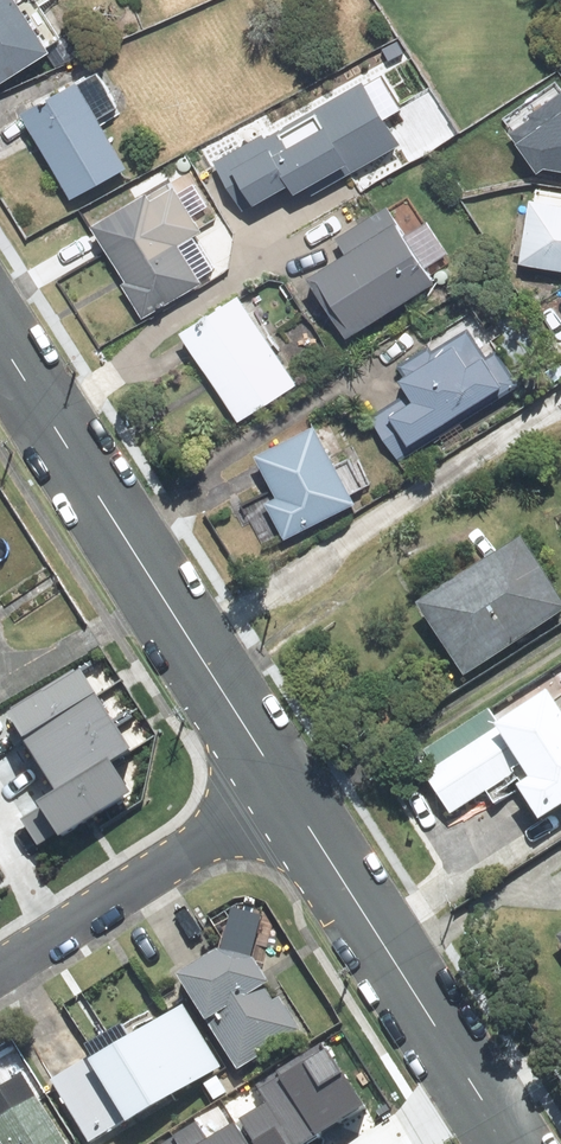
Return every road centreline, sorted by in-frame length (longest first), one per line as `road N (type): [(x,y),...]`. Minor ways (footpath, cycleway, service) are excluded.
road 1 (tertiary): [(287,792),(0,339)]
road 2 (tertiary): [(509,1143),(287,792)]
road 3 (residential): [(287,792),(0,971)]

